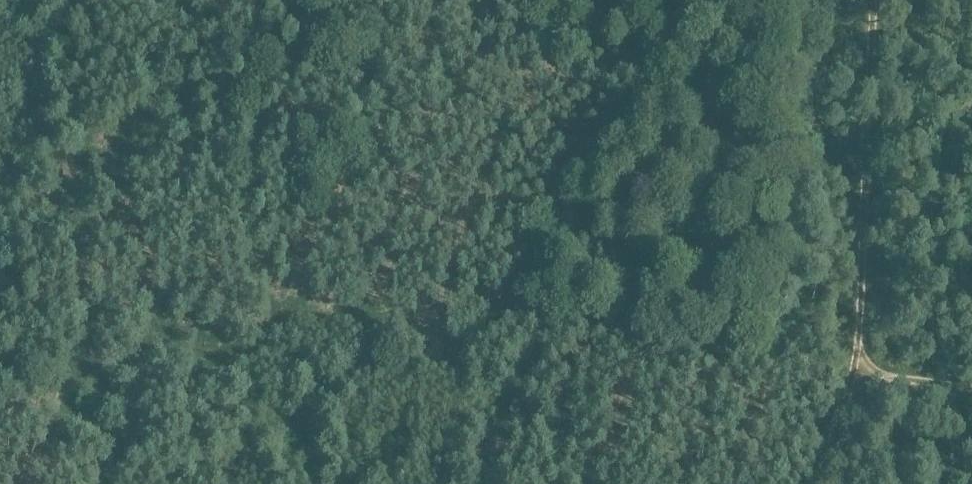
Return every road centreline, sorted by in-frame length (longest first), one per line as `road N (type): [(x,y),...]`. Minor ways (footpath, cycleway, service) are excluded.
road 1 (track): [(823,483),(859,374),(879,0)]

